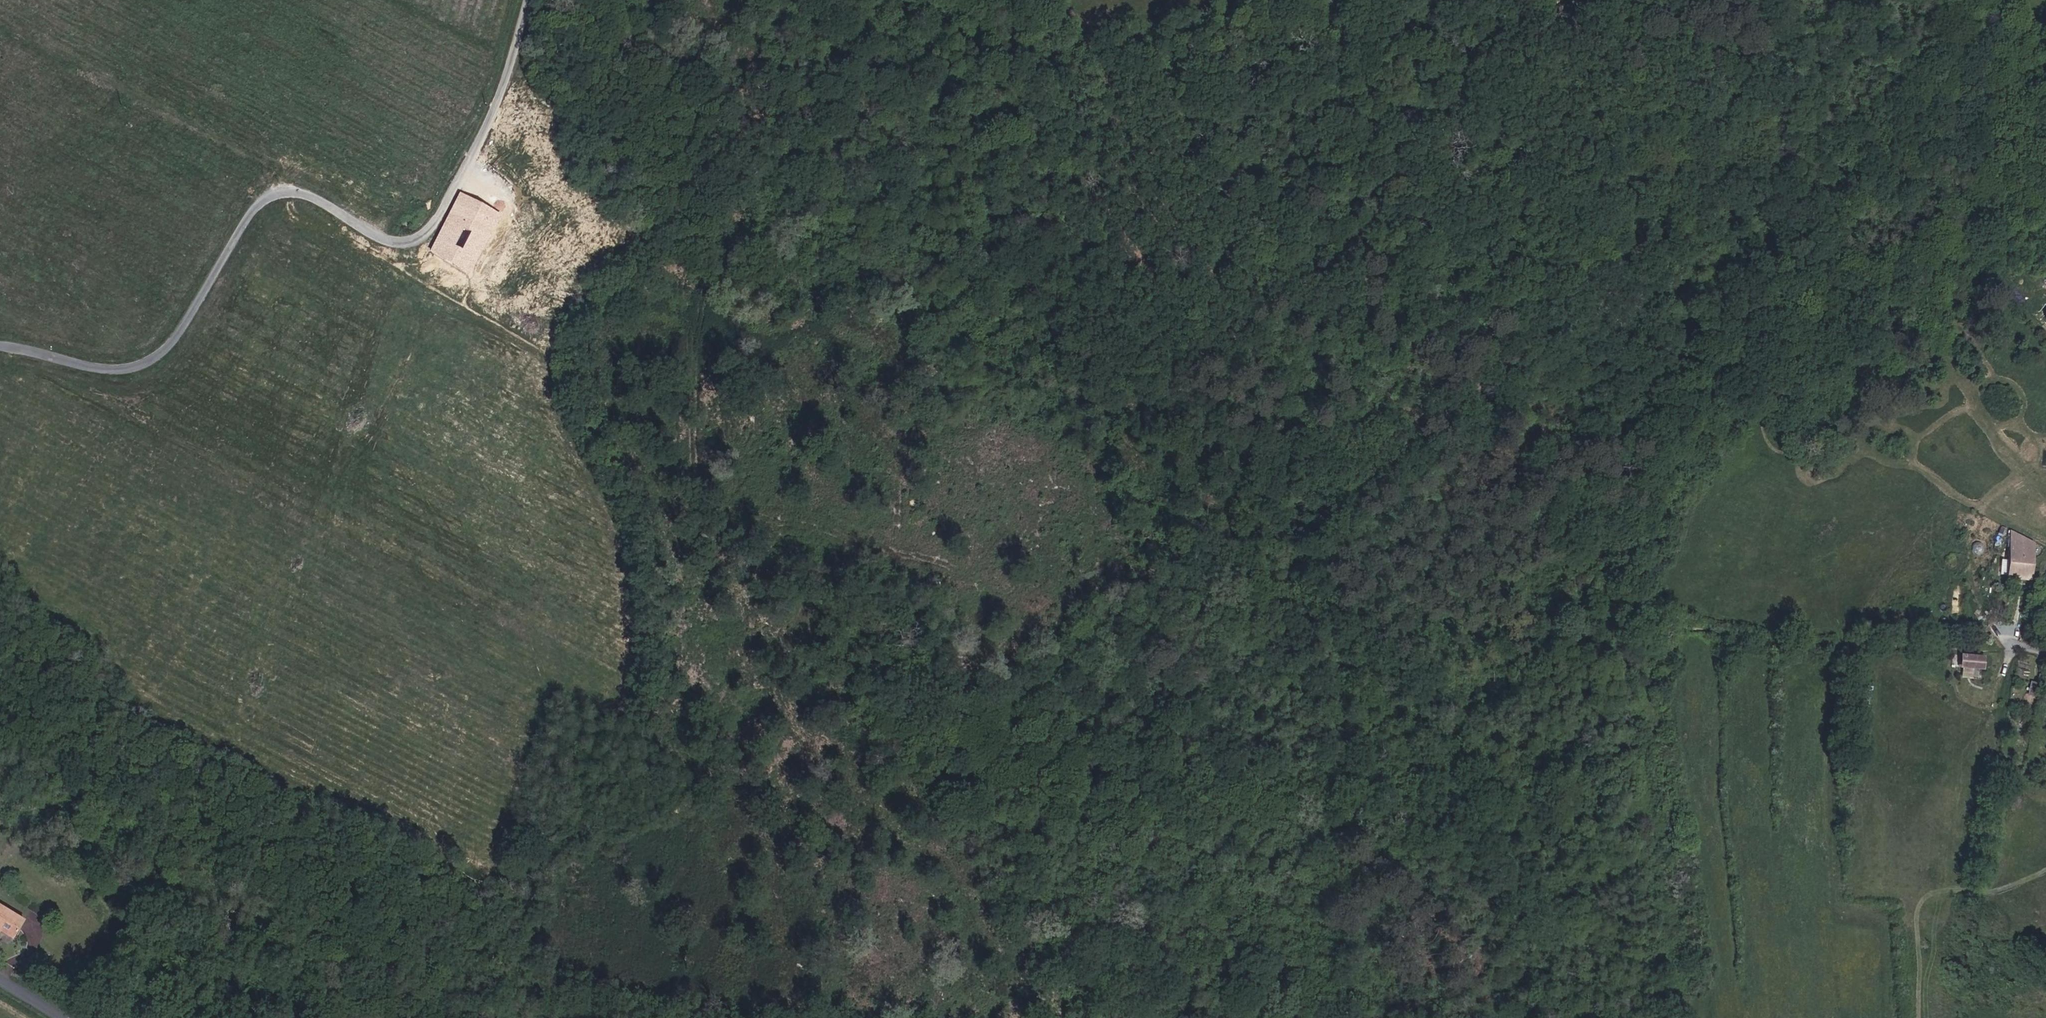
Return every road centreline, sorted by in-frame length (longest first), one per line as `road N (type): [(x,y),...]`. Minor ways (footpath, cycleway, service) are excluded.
road 1 (tertiary): [(531,0),(496,115),(428,234),(387,241),(318,200),(274,197),(156,359),(116,370),(0,347)]

